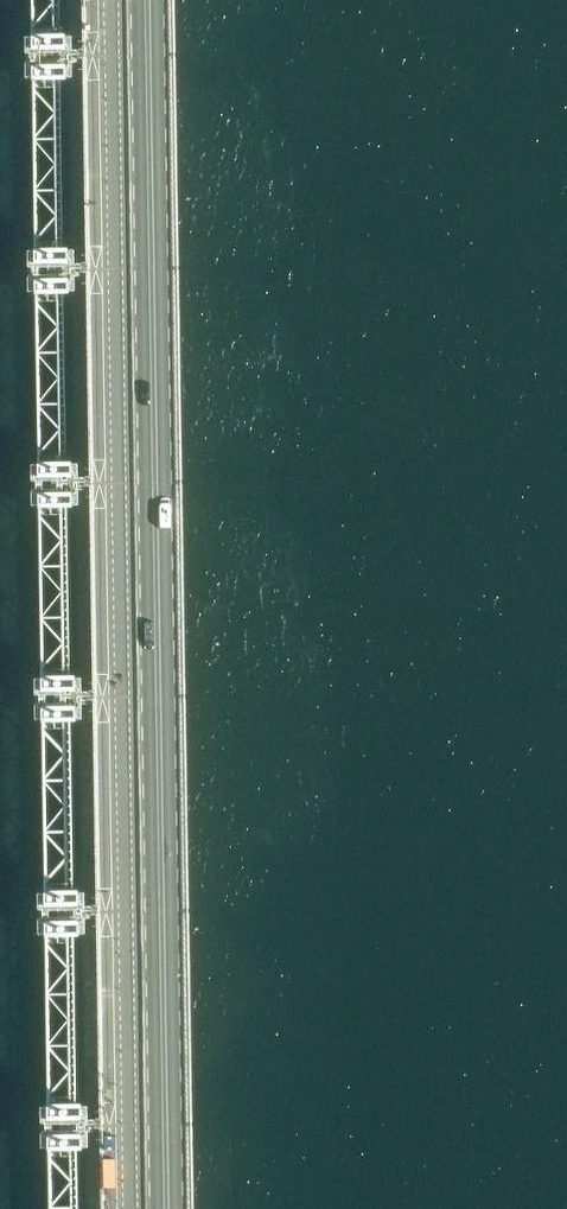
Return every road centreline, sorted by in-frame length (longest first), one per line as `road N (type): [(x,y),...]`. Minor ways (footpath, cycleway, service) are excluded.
road 1 (unclassified): [(125,1208),(104,0)]
road 2 (primary): [(168,1208),(150,0)]

